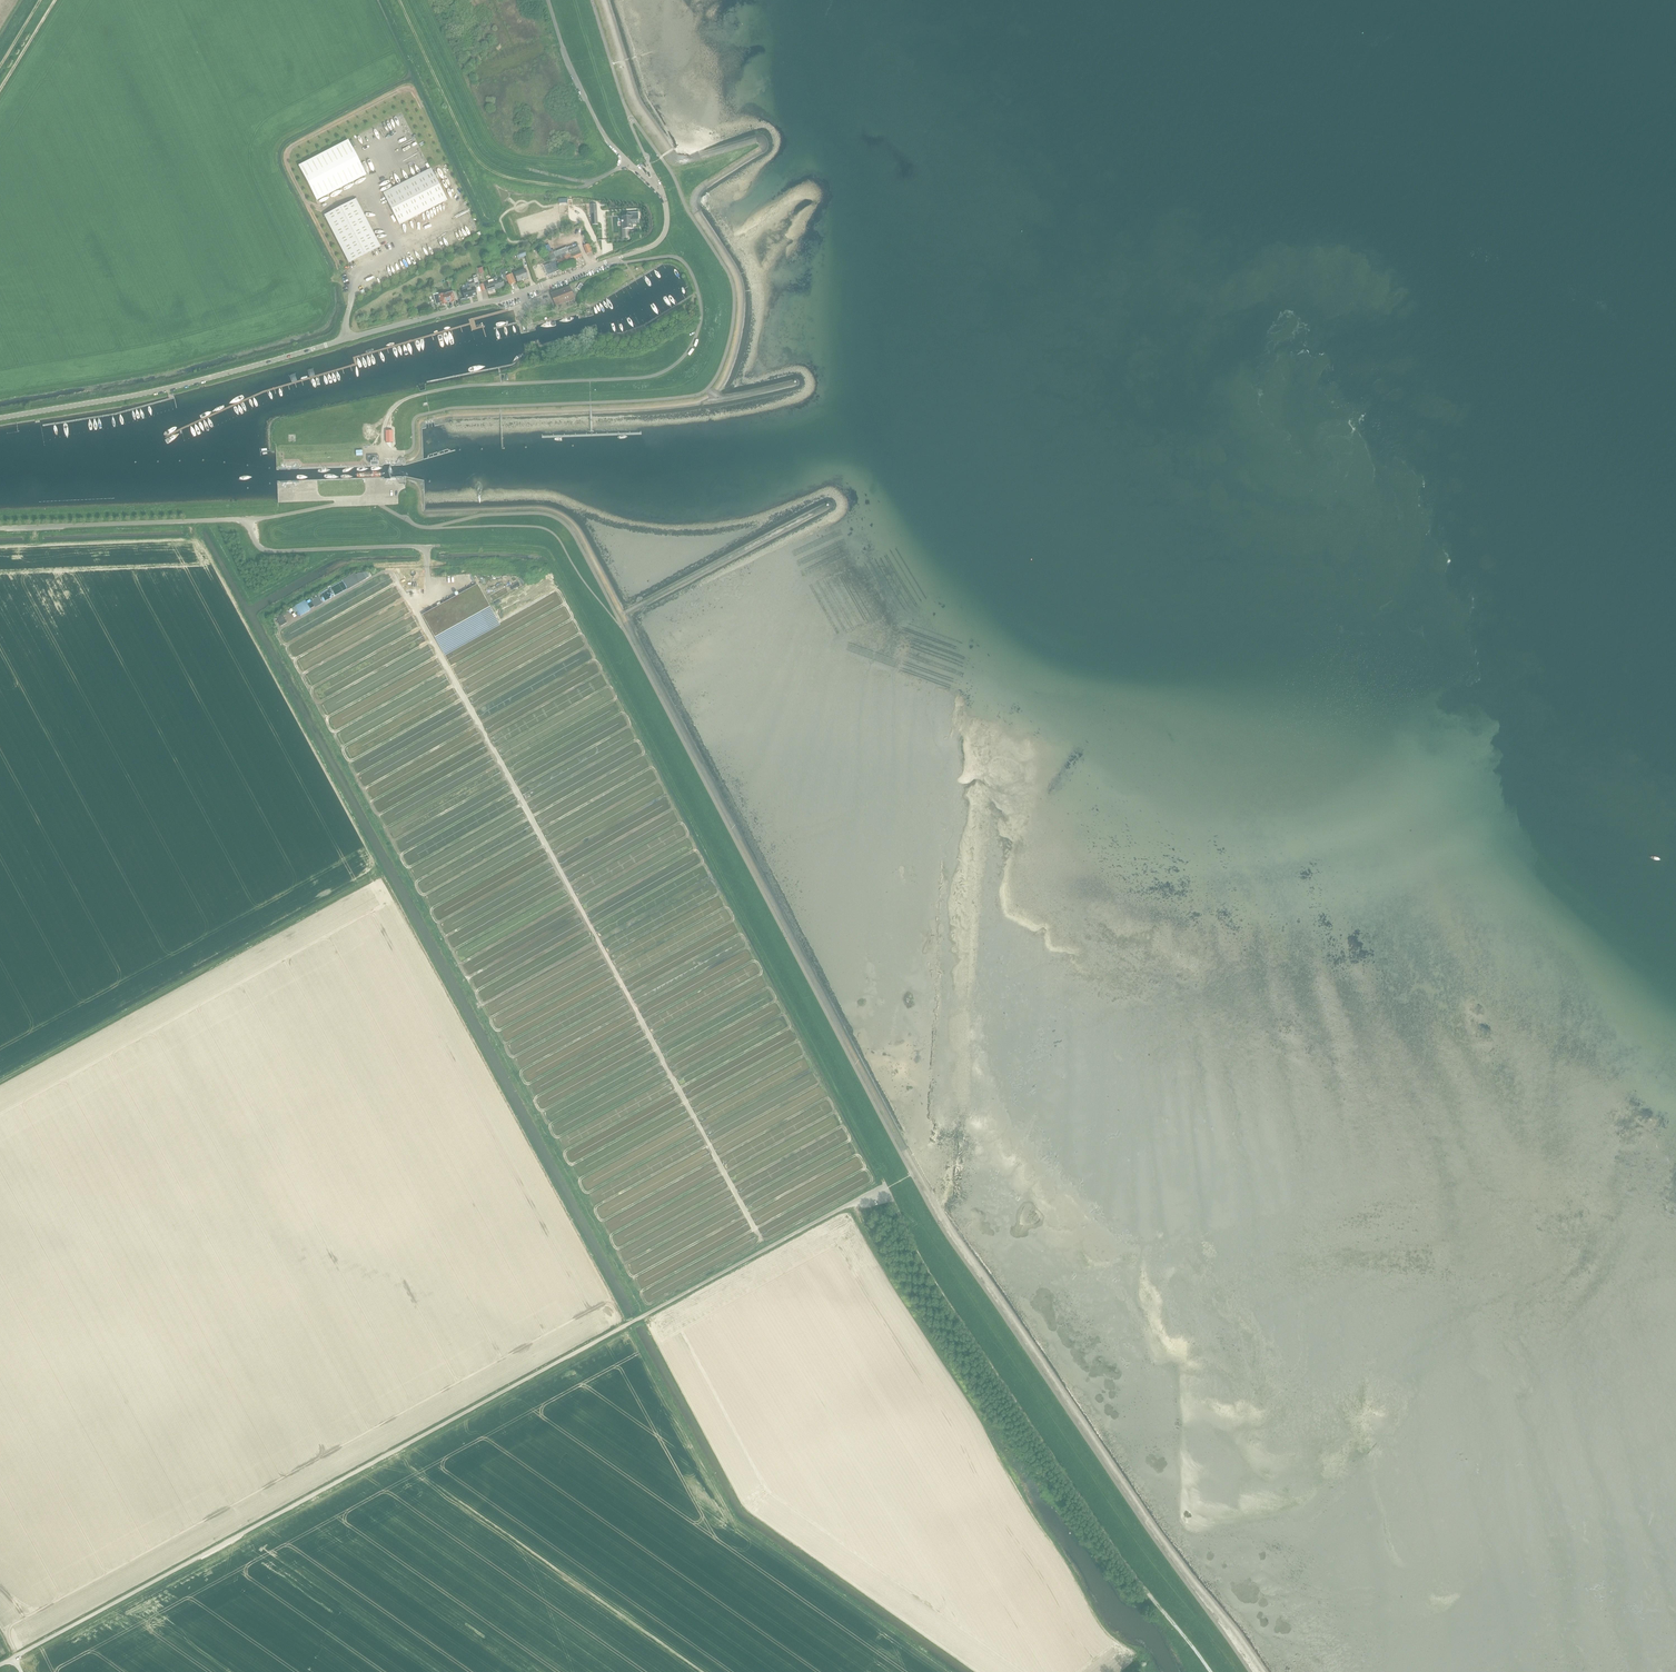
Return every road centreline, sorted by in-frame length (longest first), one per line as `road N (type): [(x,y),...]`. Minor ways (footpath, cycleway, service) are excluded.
road 1 (unclassified): [(885,1189),(12,1659)]
road 2 (track): [(884,1180),(550,552),(434,545)]
road 3 (track): [(1210,1671),(1148,1595),(946,1301),(898,1212)]
road 4 (track): [(368,880),(0,1081)]
road 5 (unclassified): [(0,418),(155,392),(366,334)]
road 6 (track): [(578,187),(506,177),(481,163),(400,0)]
road 7 (residential): [(366,334),(616,258)]
road 8 (unclassified): [(0,528),(246,519)]
road 9 (unclassified): [(434,545),(270,551),(257,545),(246,519)]
road 10 (unclassified): [(630,163),(601,129),(548,0)]

